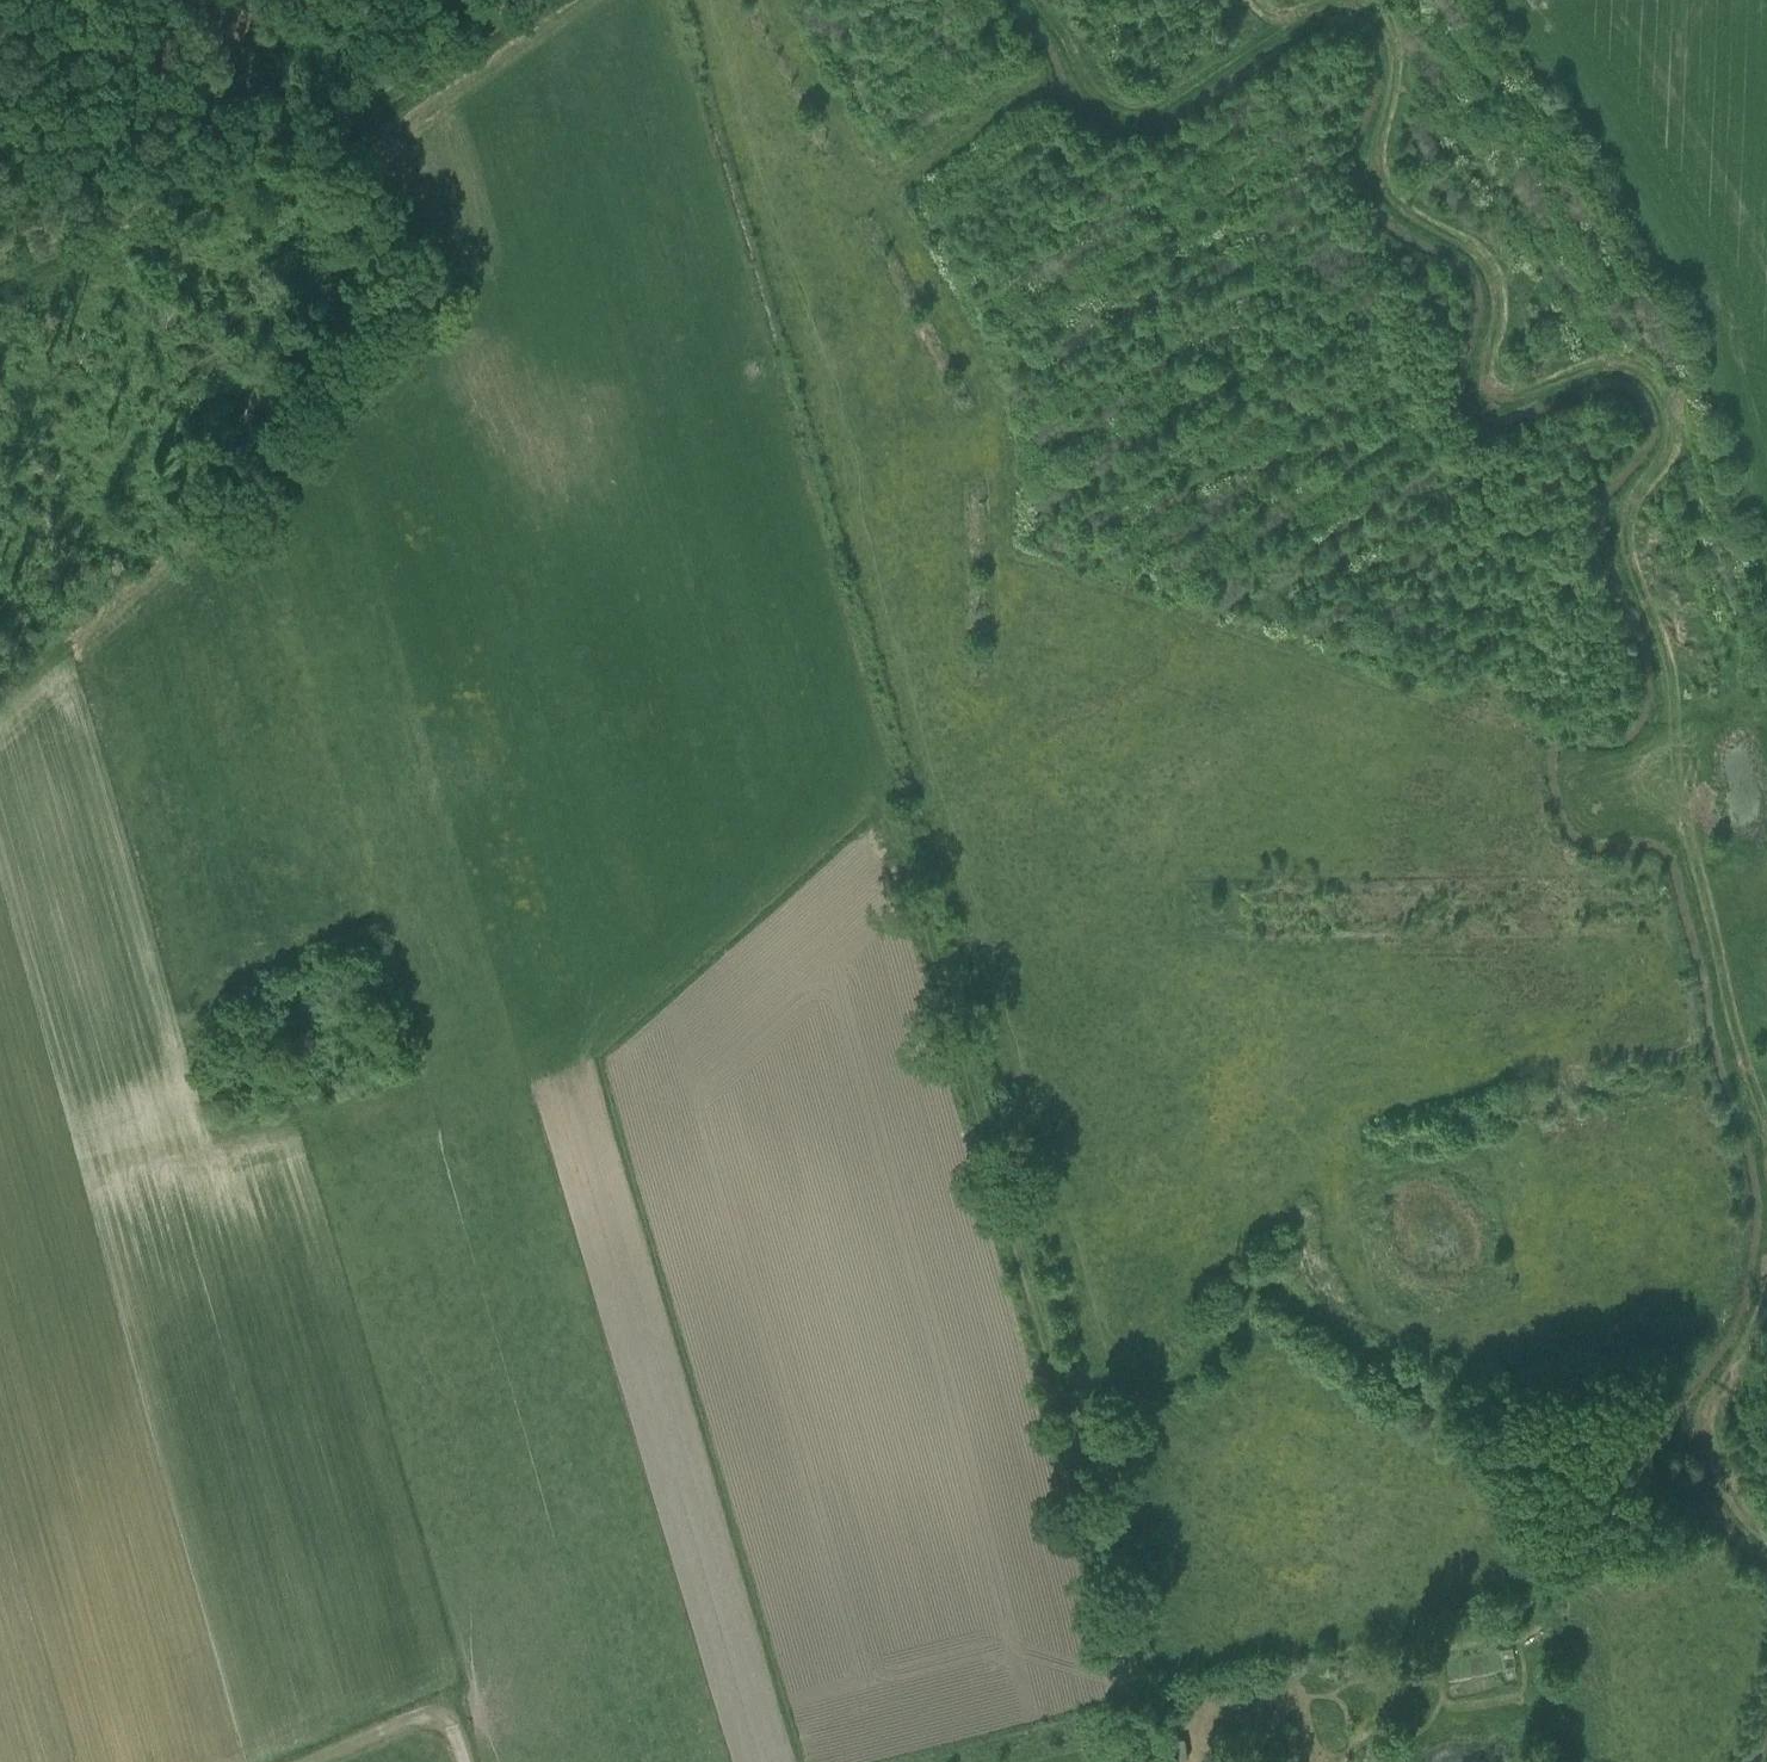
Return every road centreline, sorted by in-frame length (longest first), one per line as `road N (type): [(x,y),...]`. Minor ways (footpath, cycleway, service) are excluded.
road 1 (track): [(1142,1761),(1073,1424)]

